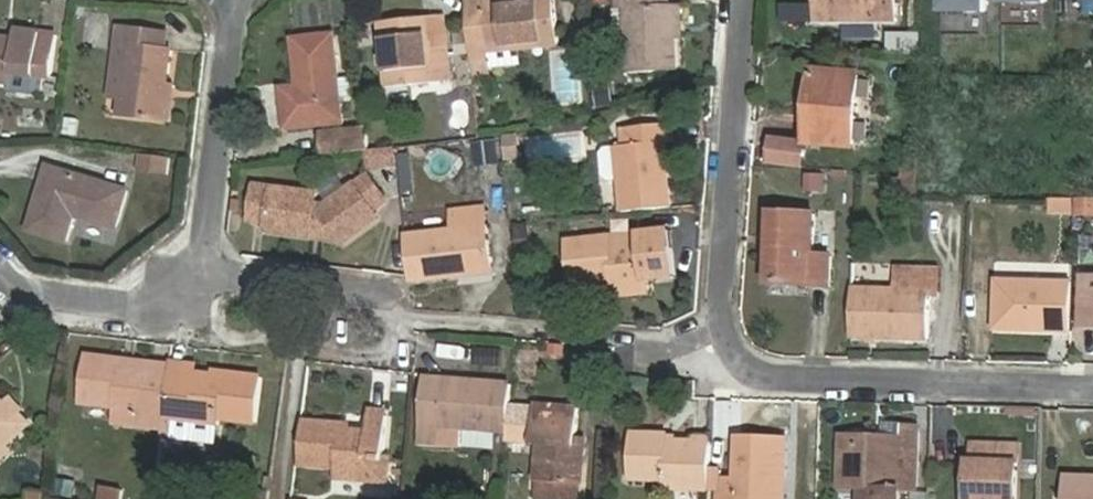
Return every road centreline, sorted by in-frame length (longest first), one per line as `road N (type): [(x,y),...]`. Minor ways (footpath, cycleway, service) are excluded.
road 1 (residential): [(1092,387),(760,379),(719,336),(739,0)]
road 2 (residential): [(234,0),(205,261)]
road 3 (residential): [(205,261),(137,311),(38,294),(9,285),(0,273)]
road 4 (residential): [(205,261),(285,324),(399,337)]

